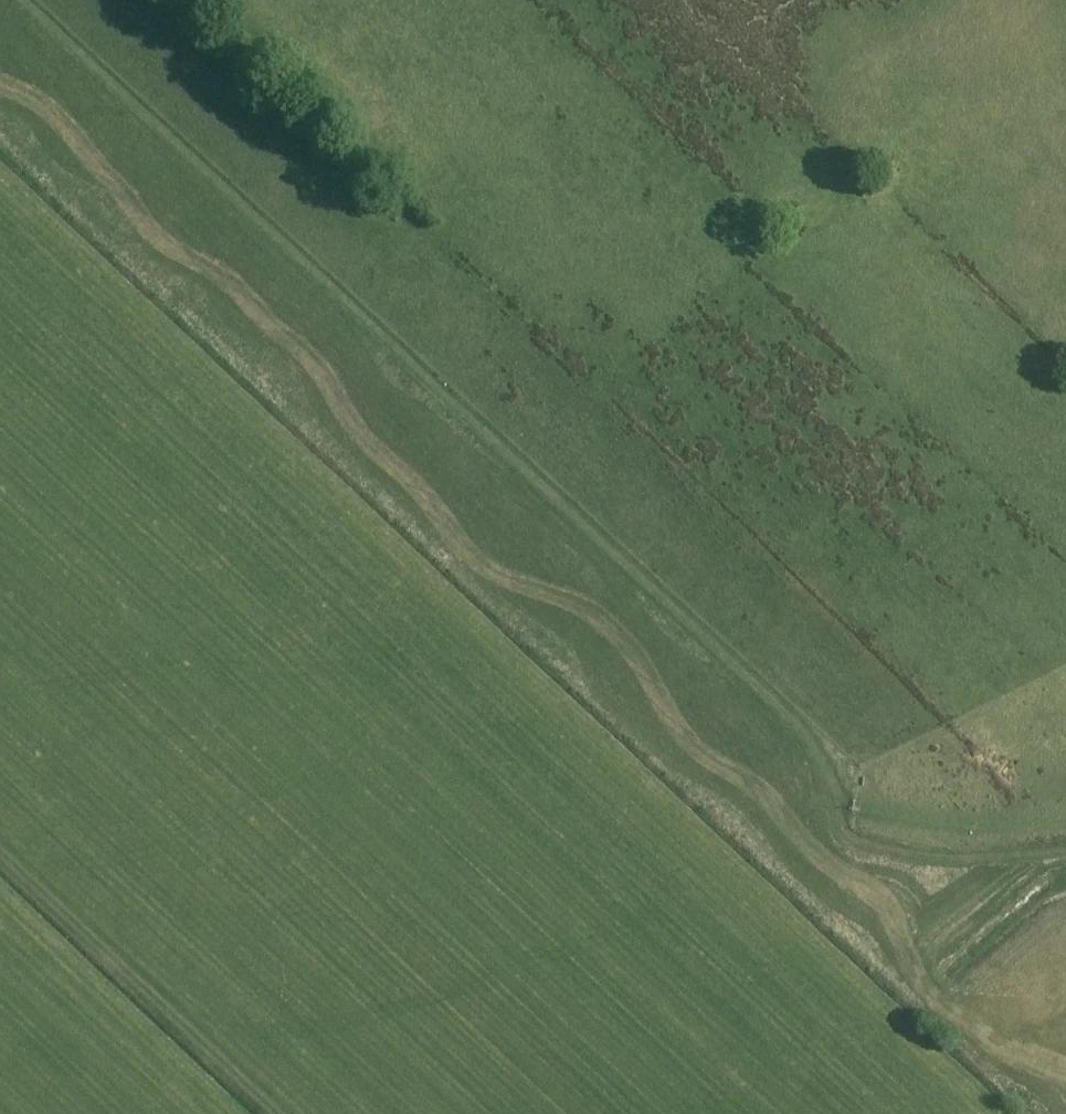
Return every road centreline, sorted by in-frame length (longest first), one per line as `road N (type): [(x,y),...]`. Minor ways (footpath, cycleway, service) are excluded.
road 1 (track): [(1065,849),(942,854),(837,829),(783,714),(20,0)]

